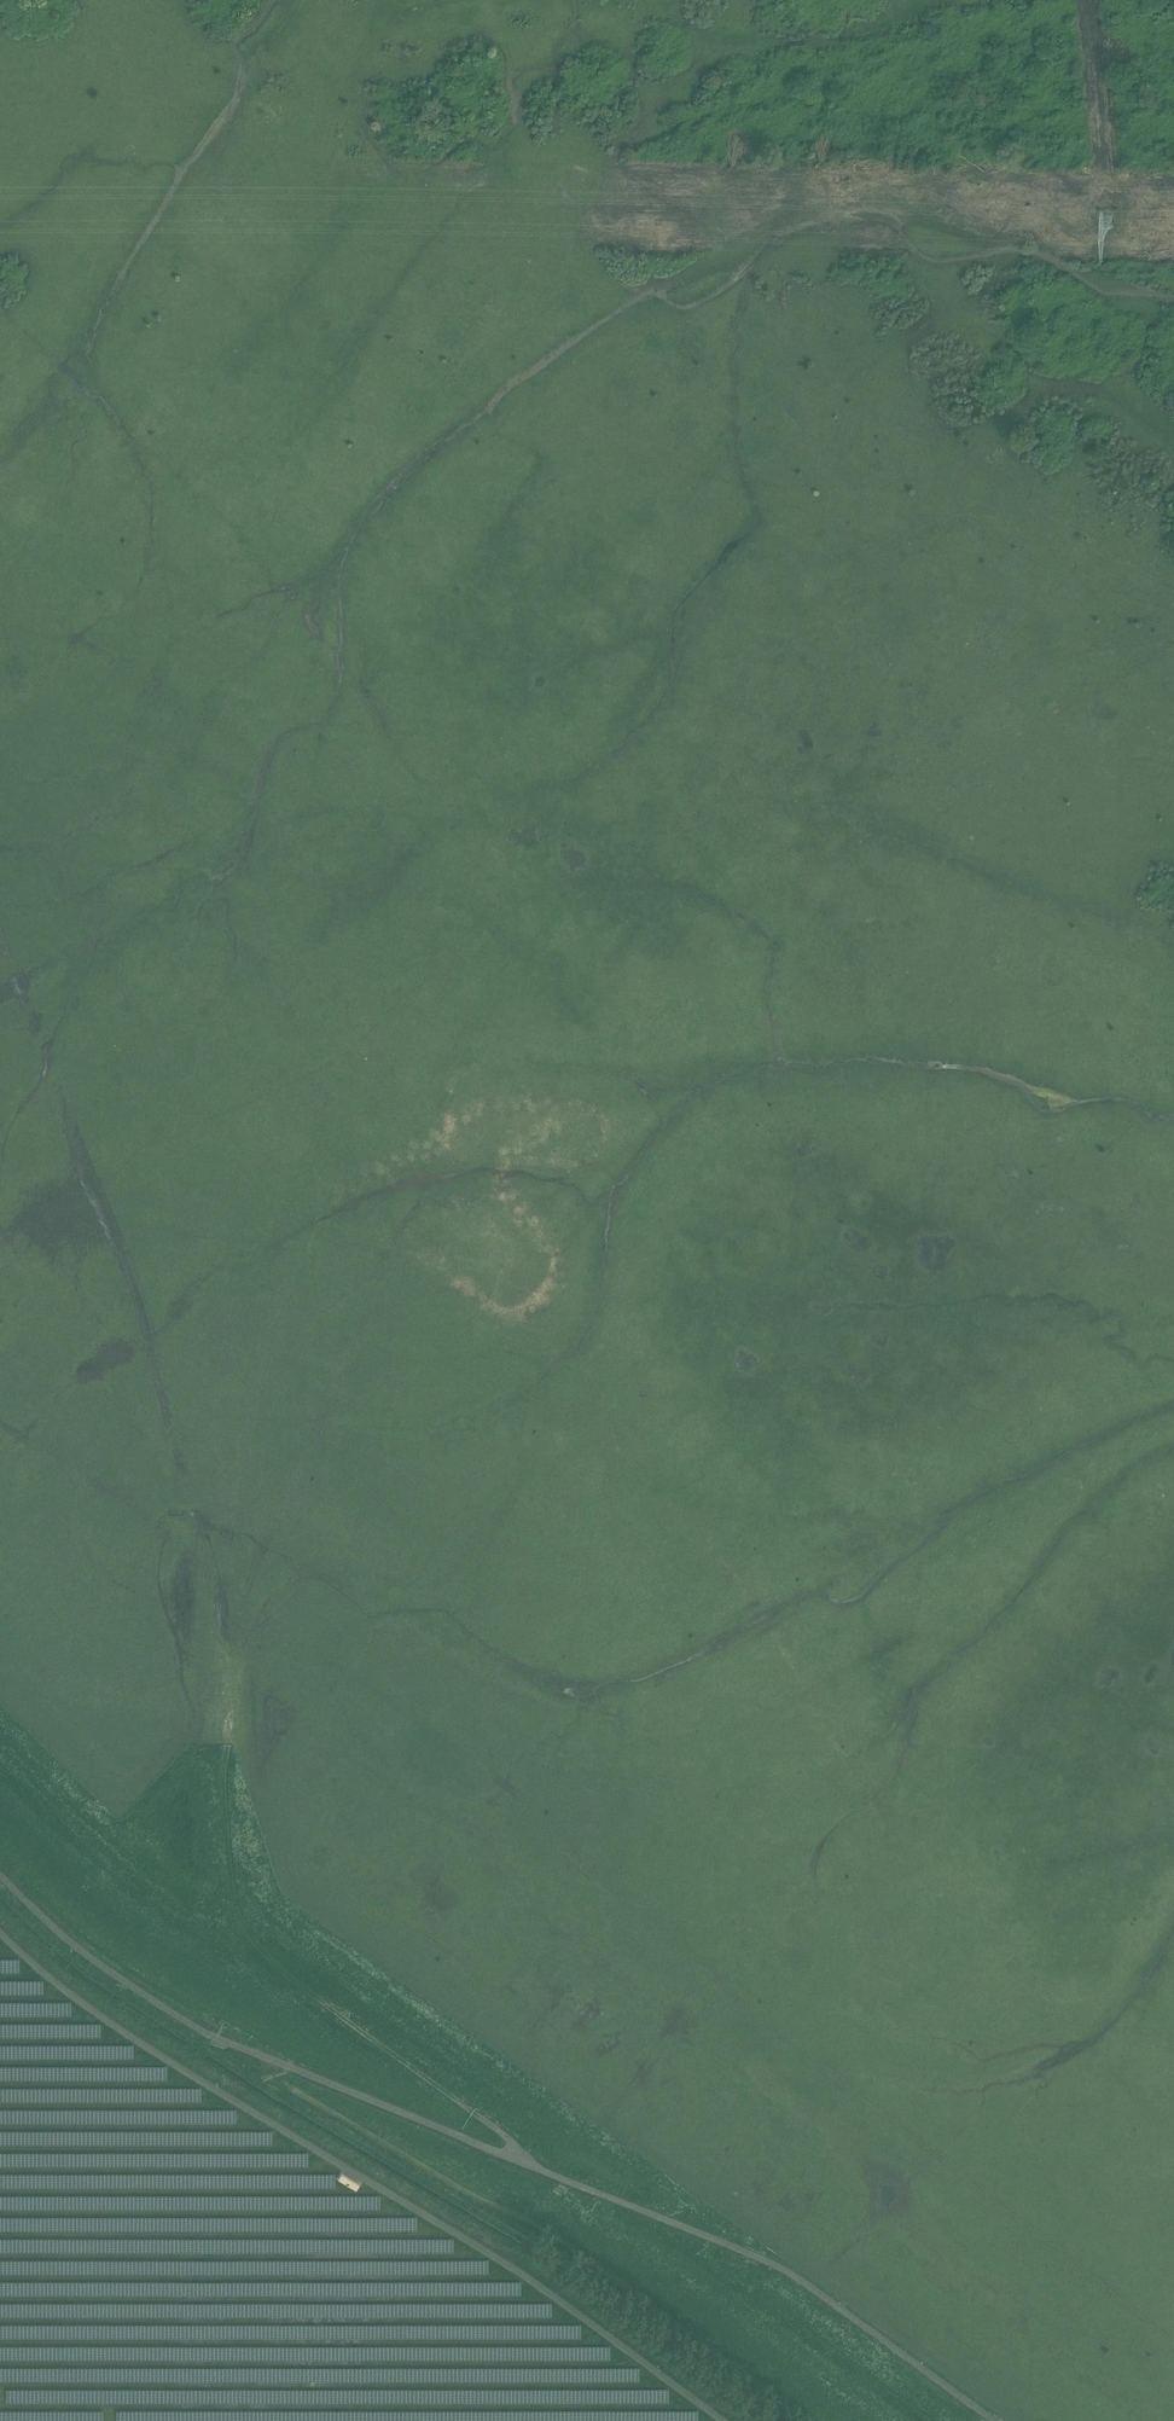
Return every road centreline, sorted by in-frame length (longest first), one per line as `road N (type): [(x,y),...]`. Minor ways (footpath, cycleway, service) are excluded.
road 1 (track): [(0,1799),(167,1948),(321,2004),(888,2420)]
road 2 (track): [(810,2420),(557,2237),(275,2079),(267,2059)]

